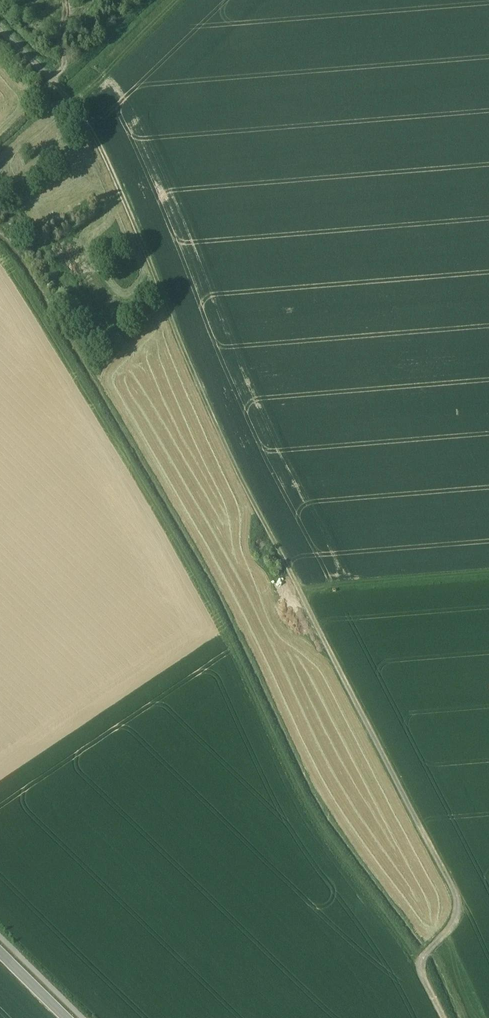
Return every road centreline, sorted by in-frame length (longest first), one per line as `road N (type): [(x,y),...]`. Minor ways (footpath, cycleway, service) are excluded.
road 1 (track): [(445,1017),(425,967),(456,931),(458,907),(226,445),(109,155),(66,99)]

